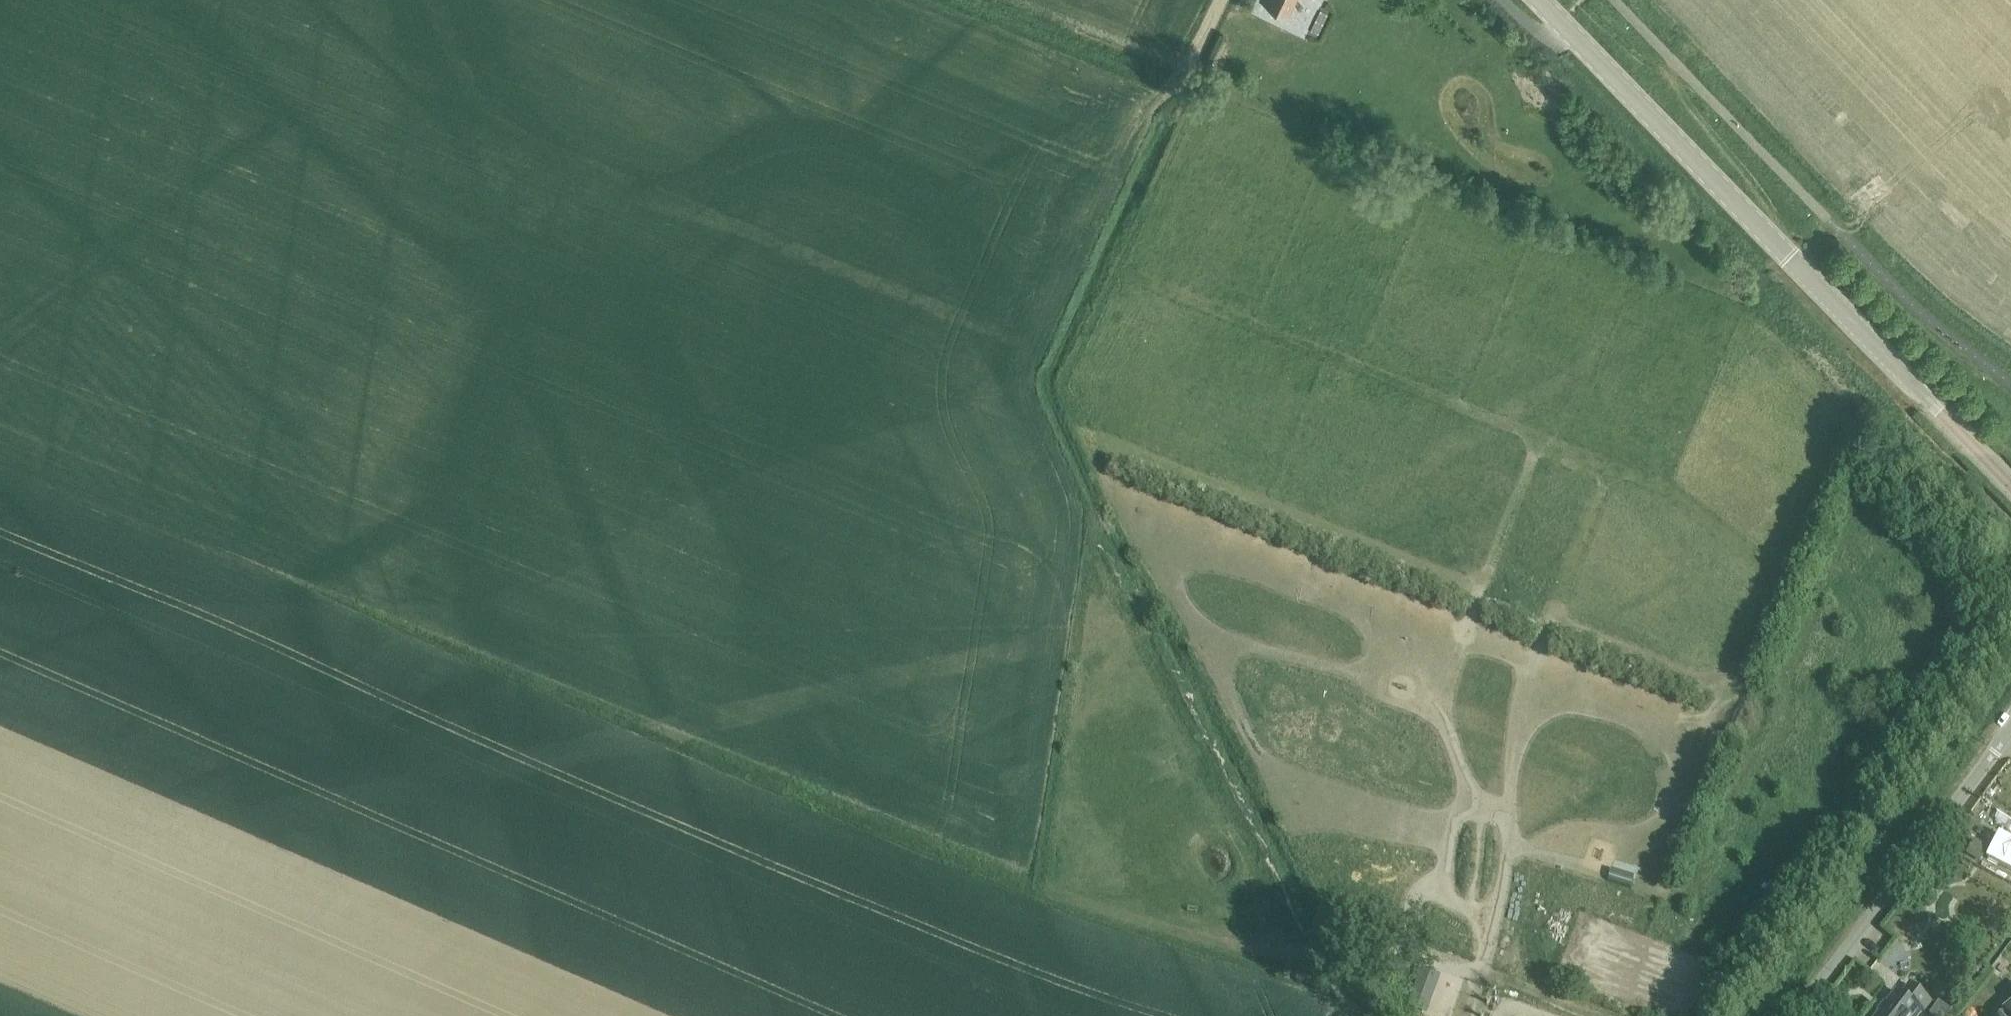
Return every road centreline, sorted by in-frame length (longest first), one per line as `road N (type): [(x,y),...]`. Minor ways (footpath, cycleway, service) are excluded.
road 1 (secondary): [(2010,486),(1538,0)]
road 2 (unclassified): [(1796,1015),(1996,750)]

